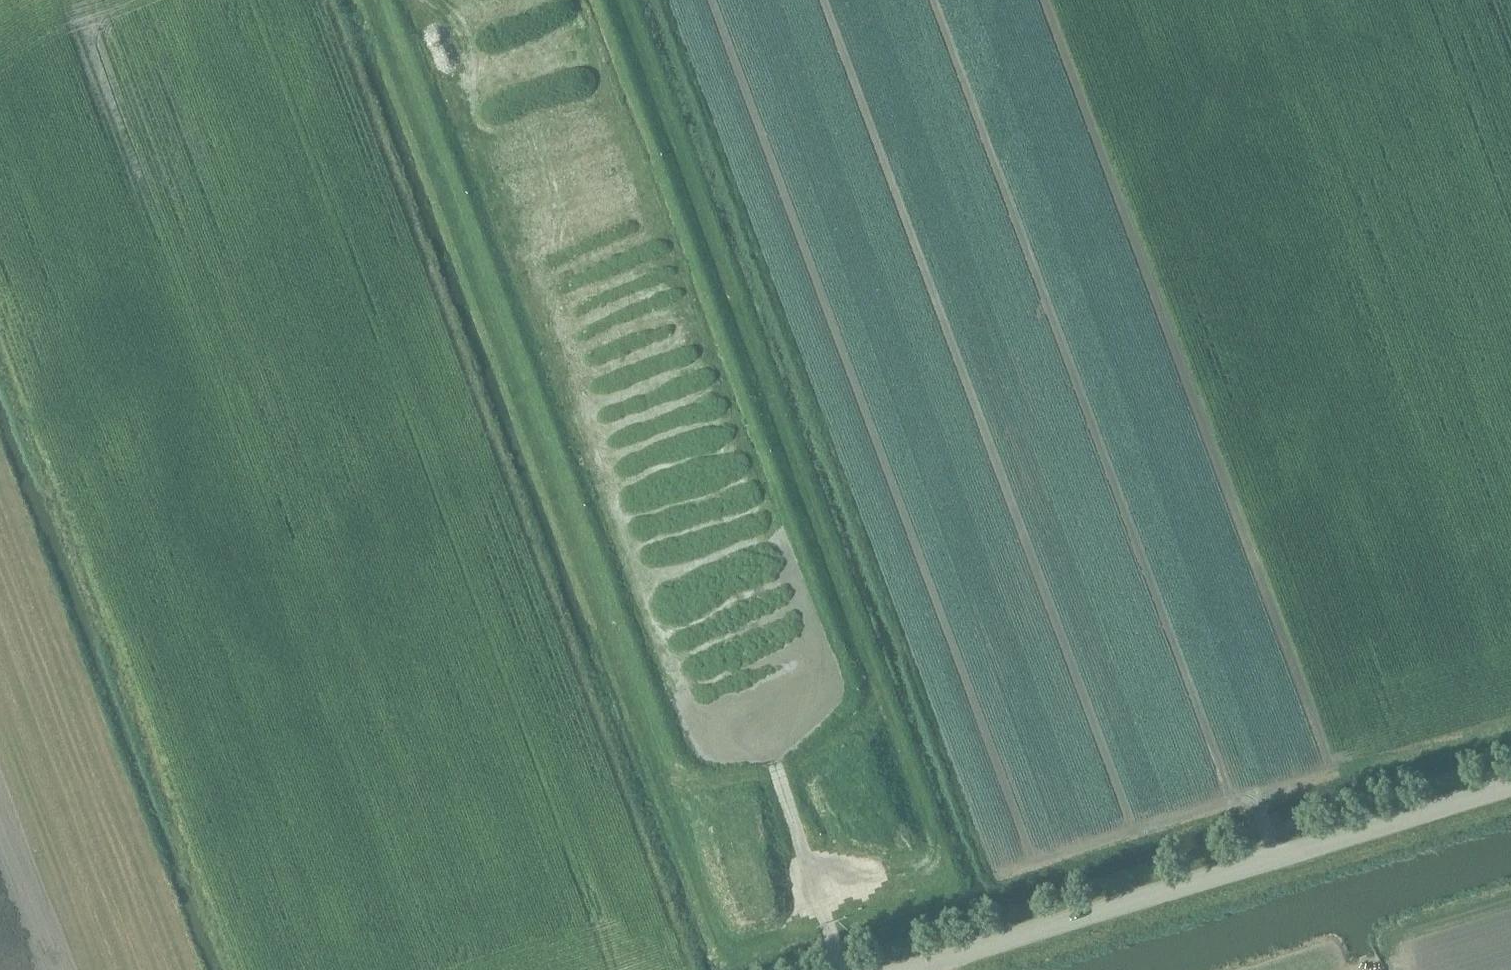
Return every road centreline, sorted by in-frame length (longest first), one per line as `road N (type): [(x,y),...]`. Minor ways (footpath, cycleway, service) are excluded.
road 1 (unclassified): [(909,969),(1510,785)]

